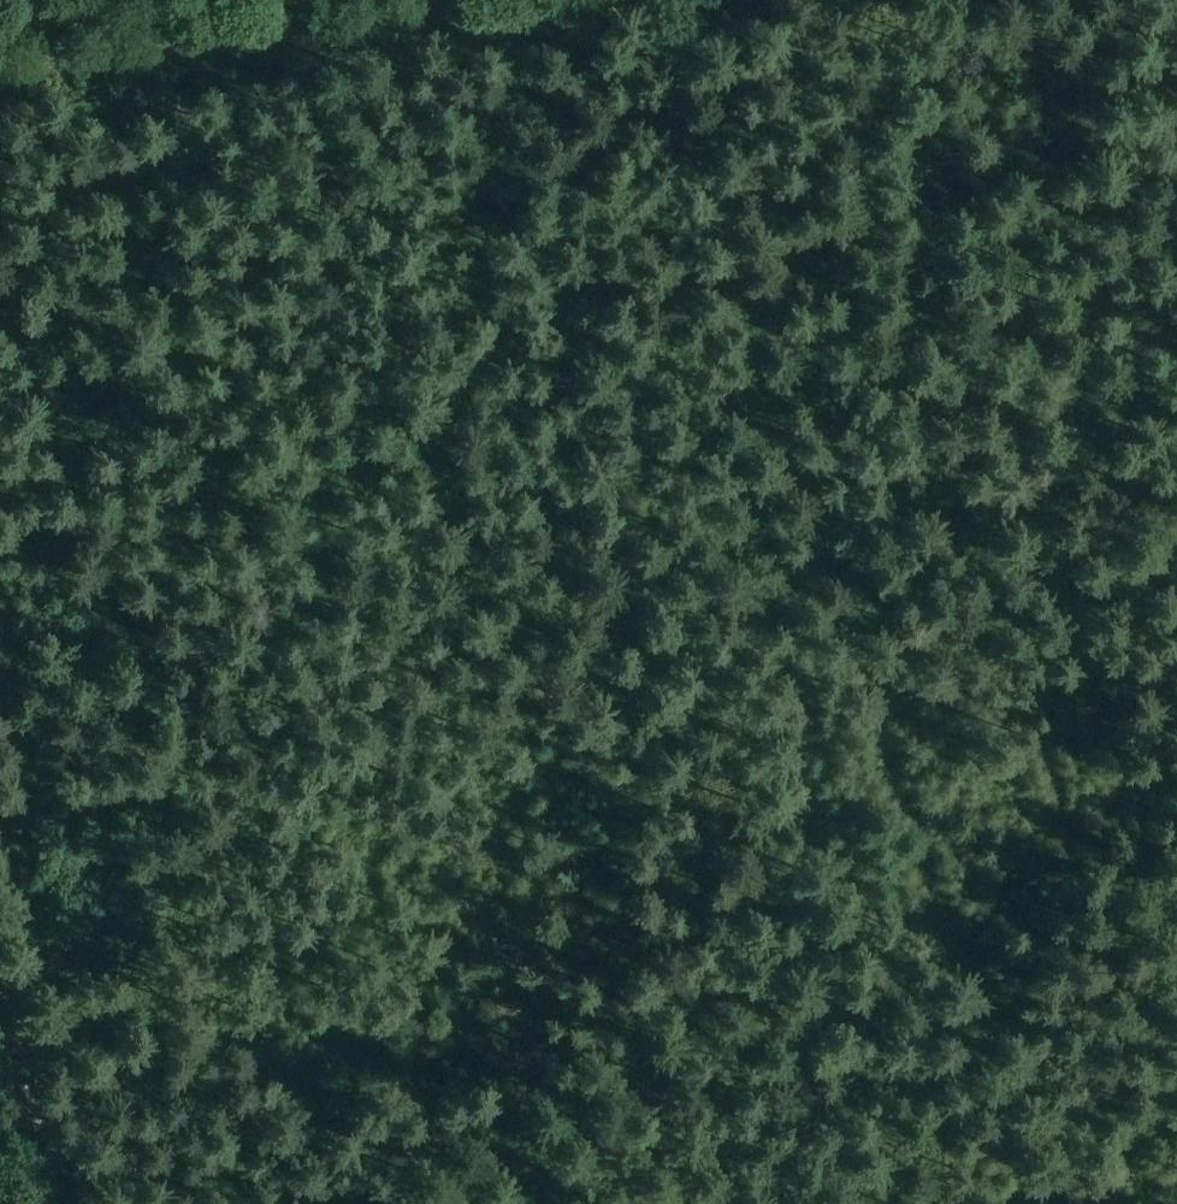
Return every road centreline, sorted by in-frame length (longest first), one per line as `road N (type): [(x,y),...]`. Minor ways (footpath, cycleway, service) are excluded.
road 1 (track): [(0,66),(547,0)]
road 2 (track): [(0,1023),(59,1203)]

